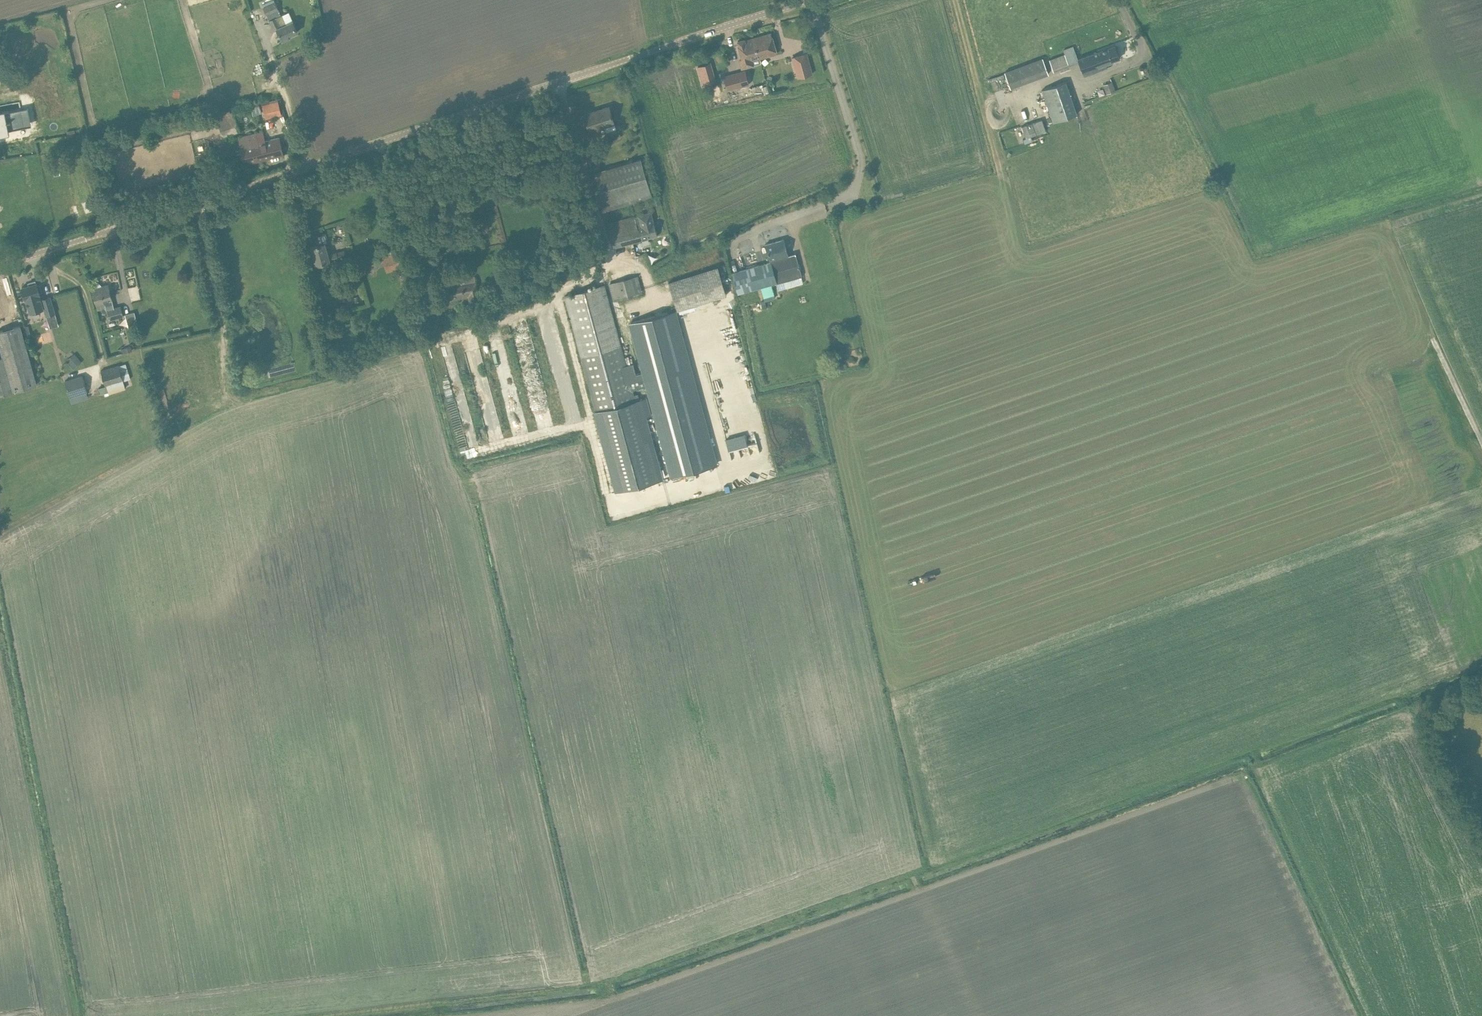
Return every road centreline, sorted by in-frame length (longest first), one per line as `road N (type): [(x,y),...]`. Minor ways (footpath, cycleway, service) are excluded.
road 1 (unclassified): [(0,264),(808,0)]
road 2 (residential): [(840,201),(862,187),(869,172),(812,0)]

